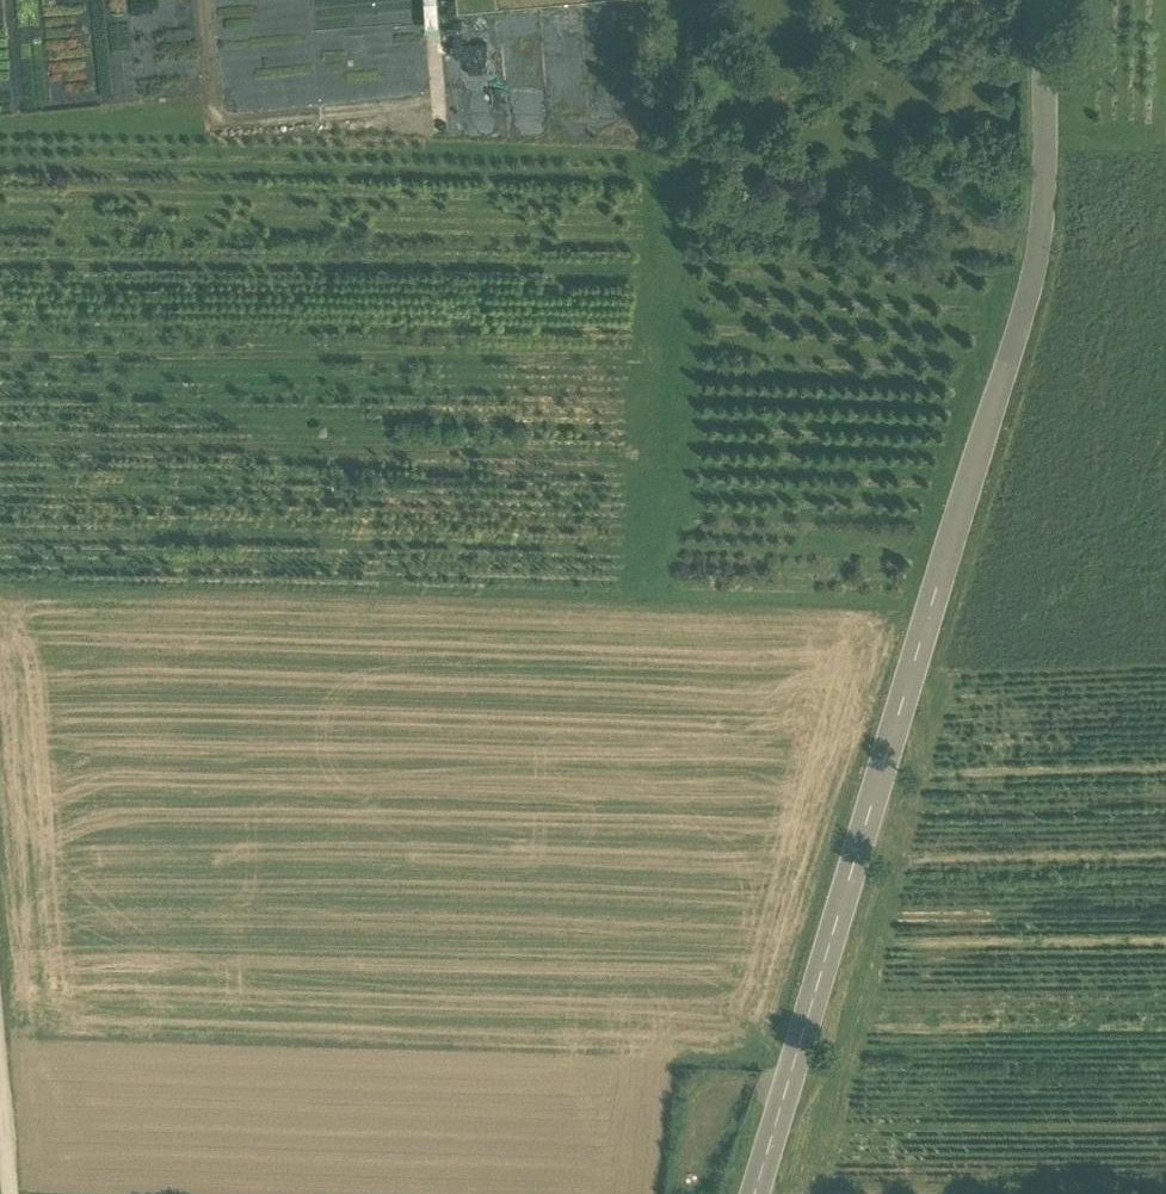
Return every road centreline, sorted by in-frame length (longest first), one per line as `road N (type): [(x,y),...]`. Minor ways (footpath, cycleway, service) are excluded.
road 1 (secondary): [(1045,0),(1041,216),(1024,308),(754,1193)]
road 2 (track): [(13,1193),(0,1053)]

